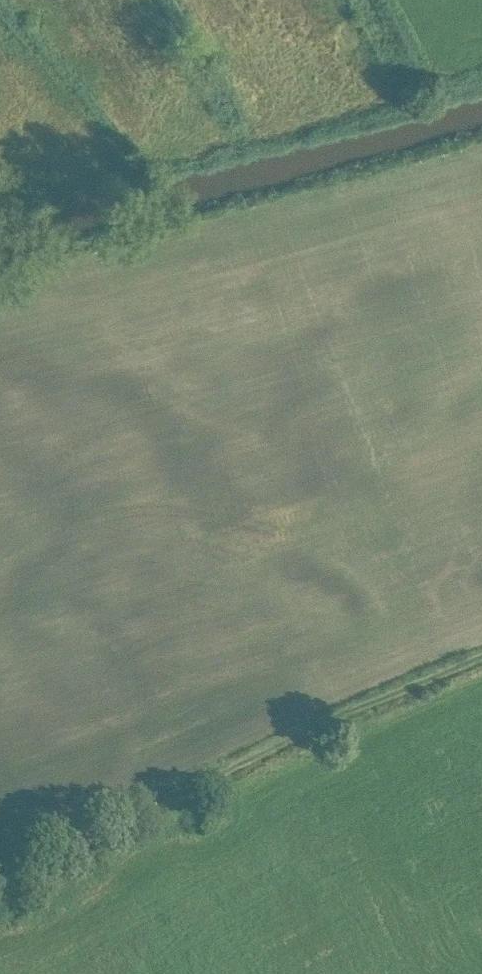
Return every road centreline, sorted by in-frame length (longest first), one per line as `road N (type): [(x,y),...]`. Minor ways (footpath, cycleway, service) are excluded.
road 1 (track): [(0,857),(481,655)]

